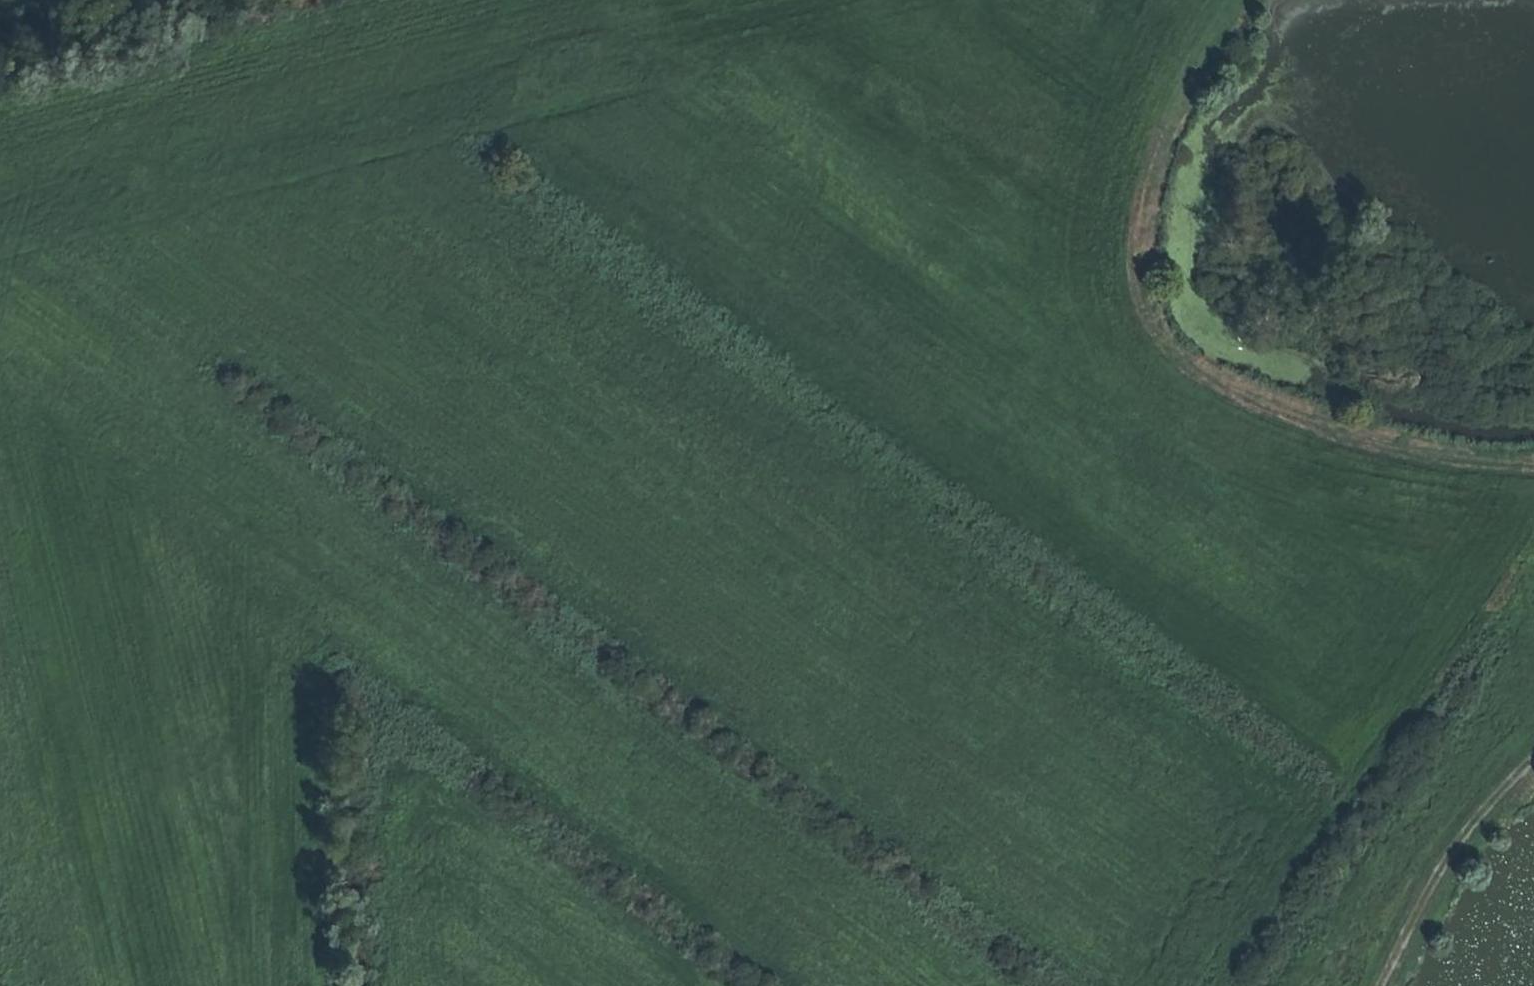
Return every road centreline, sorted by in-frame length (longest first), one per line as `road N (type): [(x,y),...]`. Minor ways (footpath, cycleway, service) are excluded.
road 1 (track): [(1533,464),(1363,435),(1203,377),(1150,304),(1143,226),(1156,157),(1189,67),(1234,0)]
road 2 (track): [(1375,985),(1425,888),(1477,819),(1533,763)]

